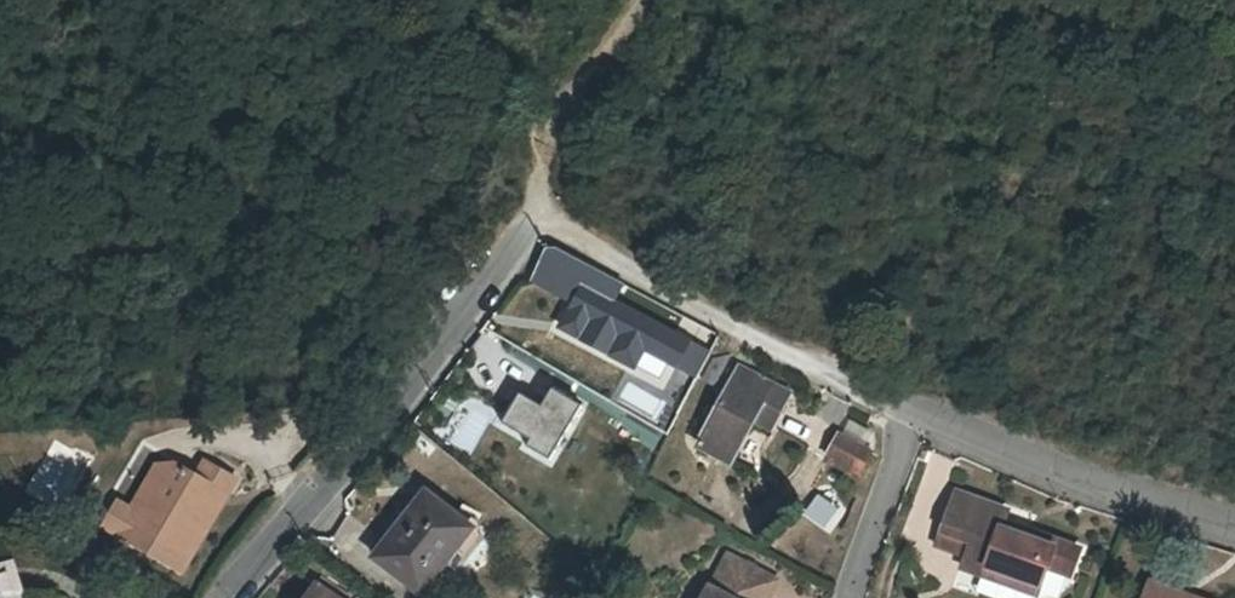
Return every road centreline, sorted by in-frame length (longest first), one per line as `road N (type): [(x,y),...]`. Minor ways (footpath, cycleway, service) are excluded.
road 1 (residential): [(229,597),(543,211),(712,314),(912,407)]
road 2 (residential): [(912,407),(1234,525)]
road 3 (track): [(543,211),(534,141),(652,0)]
road 4 (residential): [(838,597),(912,407)]

